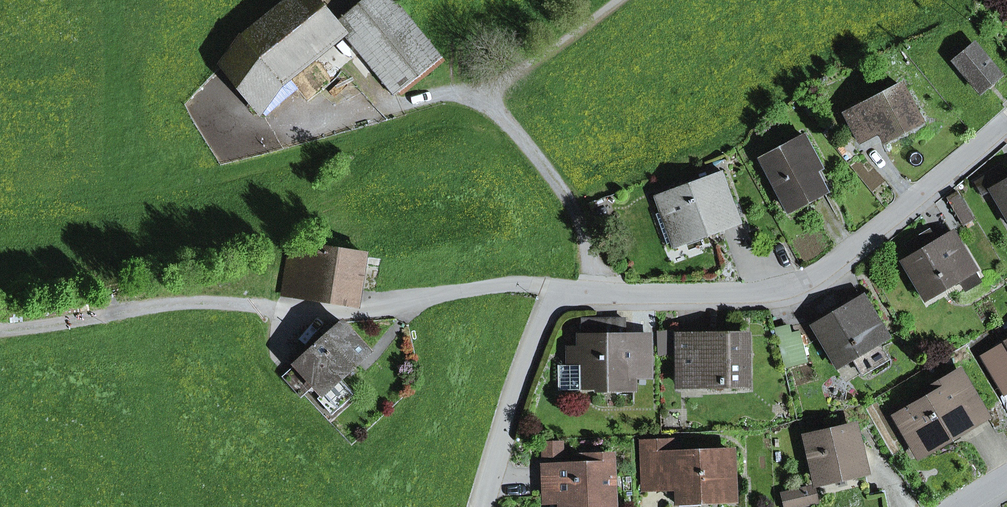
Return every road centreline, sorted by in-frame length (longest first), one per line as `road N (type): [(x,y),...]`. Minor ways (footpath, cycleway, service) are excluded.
road 1 (residential): [(482,506),(545,307),(569,289),(745,292),(809,279),(881,234),(1006,133)]
road 2 (track): [(278,308),(153,305),(0,334)]
road 3 (track): [(486,97),(621,0)]

